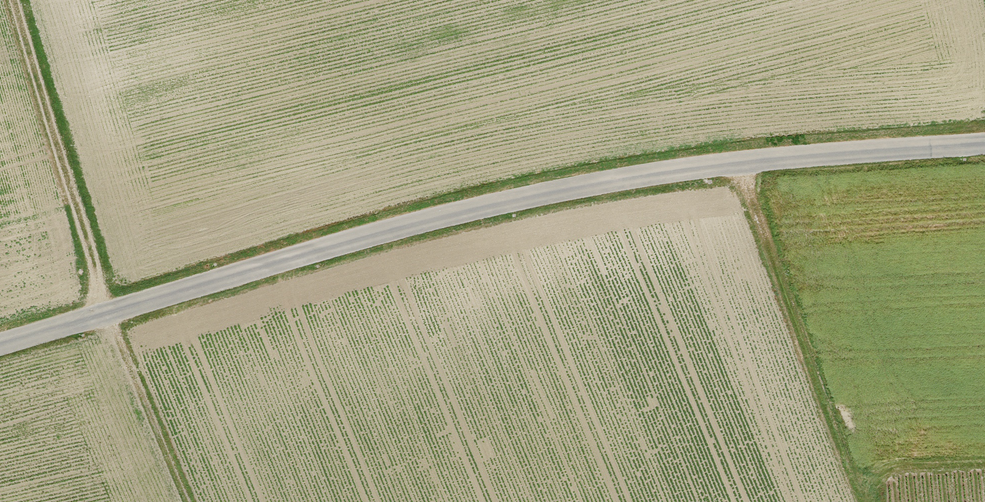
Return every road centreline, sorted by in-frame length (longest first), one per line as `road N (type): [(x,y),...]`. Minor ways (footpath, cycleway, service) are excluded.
road 1 (unclassified): [(984,146),(737,162),(490,206),(0,342)]
road 2 (track): [(184,501),(96,294),(14,0)]
road 3 (track): [(868,501),(737,162)]
road 4 (track): [(984,456),(855,465)]

